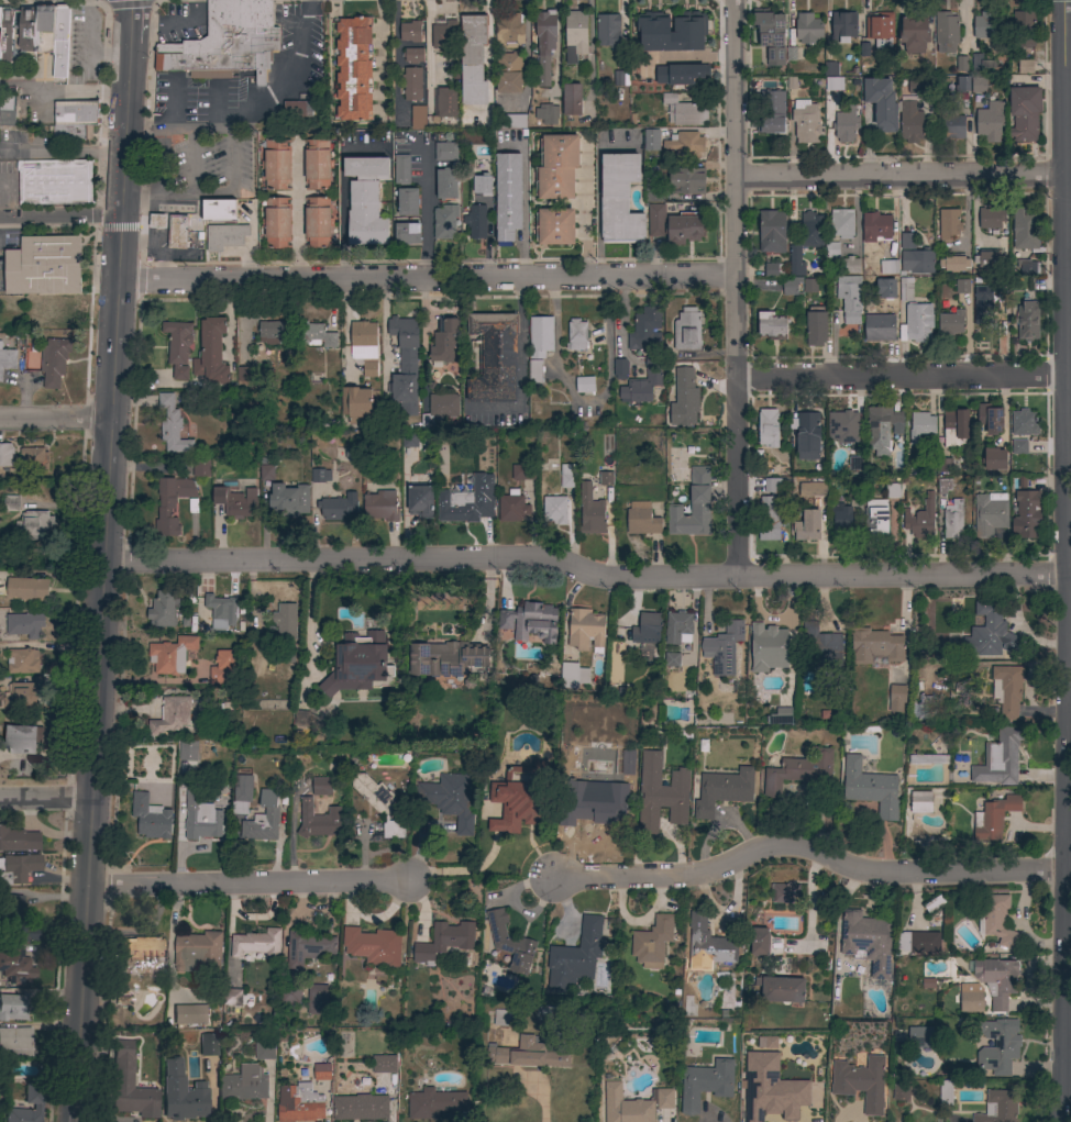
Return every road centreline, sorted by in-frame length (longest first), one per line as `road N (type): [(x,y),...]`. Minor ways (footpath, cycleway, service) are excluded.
road 1 (residential): [(1060,0),(1060,1121)]
road 2 (tertiary): [(130,45),(77,1111)]
road 3 (residential): [(108,558),(525,559),(636,581),(1064,576)]
road 4 (residential): [(120,282),(733,276)]
road 5 (residential): [(732,0),(735,578)]
road 6 (residential): [(548,881),(677,878),(780,846),(869,874),(1060,874)]
road 7 (residential): [(733,377),(1064,376)]
road 8 (residential): [(733,179),(1060,178)]
road 9 (residential): [(90,887),(406,881)]
road 10 (residential): [(123,220),(0,218)]

